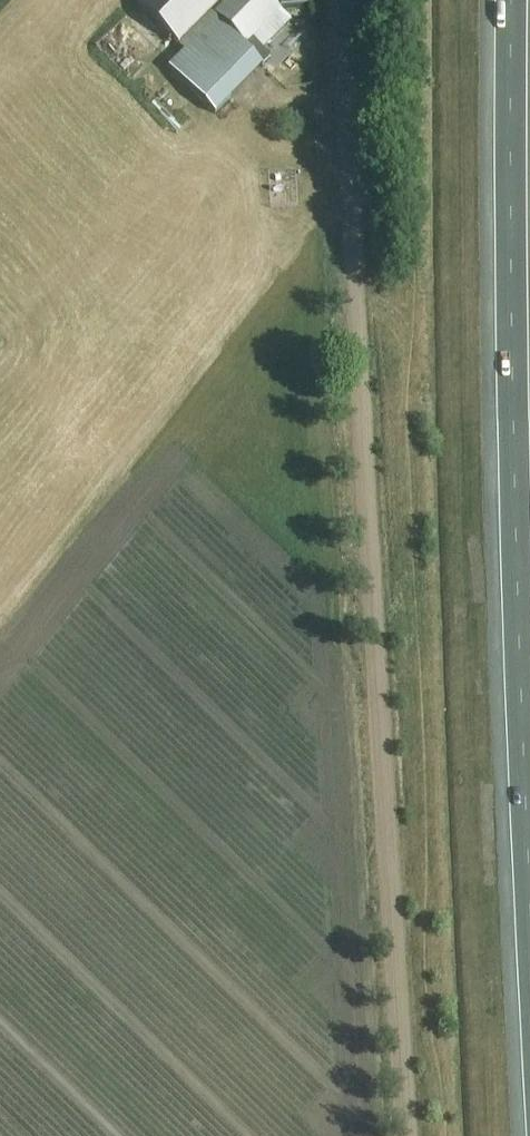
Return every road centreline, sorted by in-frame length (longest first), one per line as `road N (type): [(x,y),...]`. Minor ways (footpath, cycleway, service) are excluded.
road 1 (track): [(403,1135),(335,0)]
road 2 (motorway): [(513,0),(518,645),(529,858)]

